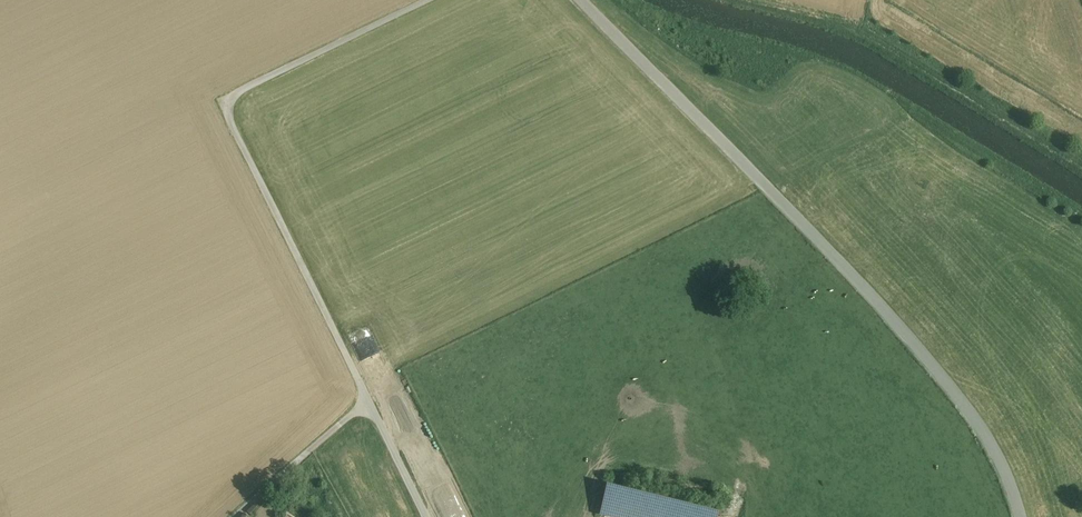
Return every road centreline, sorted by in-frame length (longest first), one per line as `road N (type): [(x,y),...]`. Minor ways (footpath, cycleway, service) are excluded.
road 1 (unclassified): [(581,0),(920,353),(979,433),(1020,516)]
road 2 (unclassified): [(427,0),(238,92),(230,104),(425,516)]

